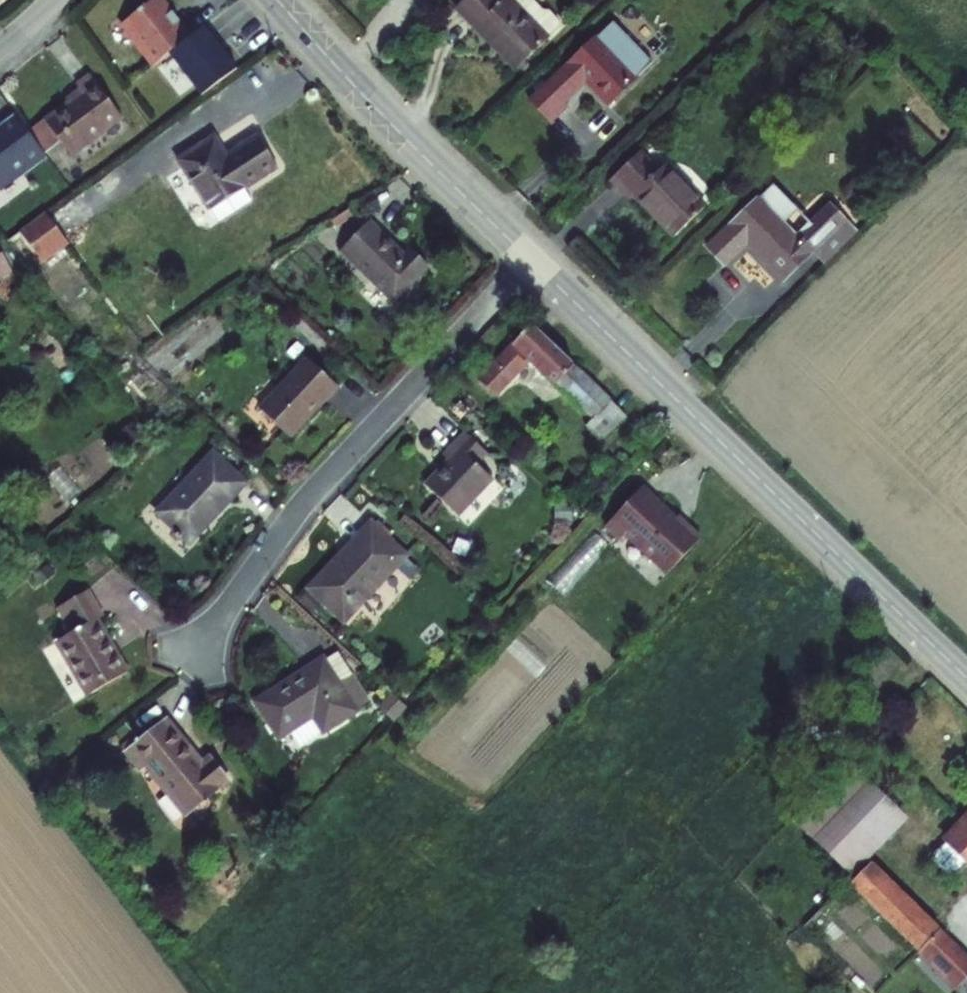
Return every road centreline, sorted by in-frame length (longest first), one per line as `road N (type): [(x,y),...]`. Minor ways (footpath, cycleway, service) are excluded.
road 1 (secondary): [(966,679),(530,259)]
road 2 (residential): [(530,259),(310,497),(192,655)]
road 3 (secondary): [(530,259),(278,0)]

